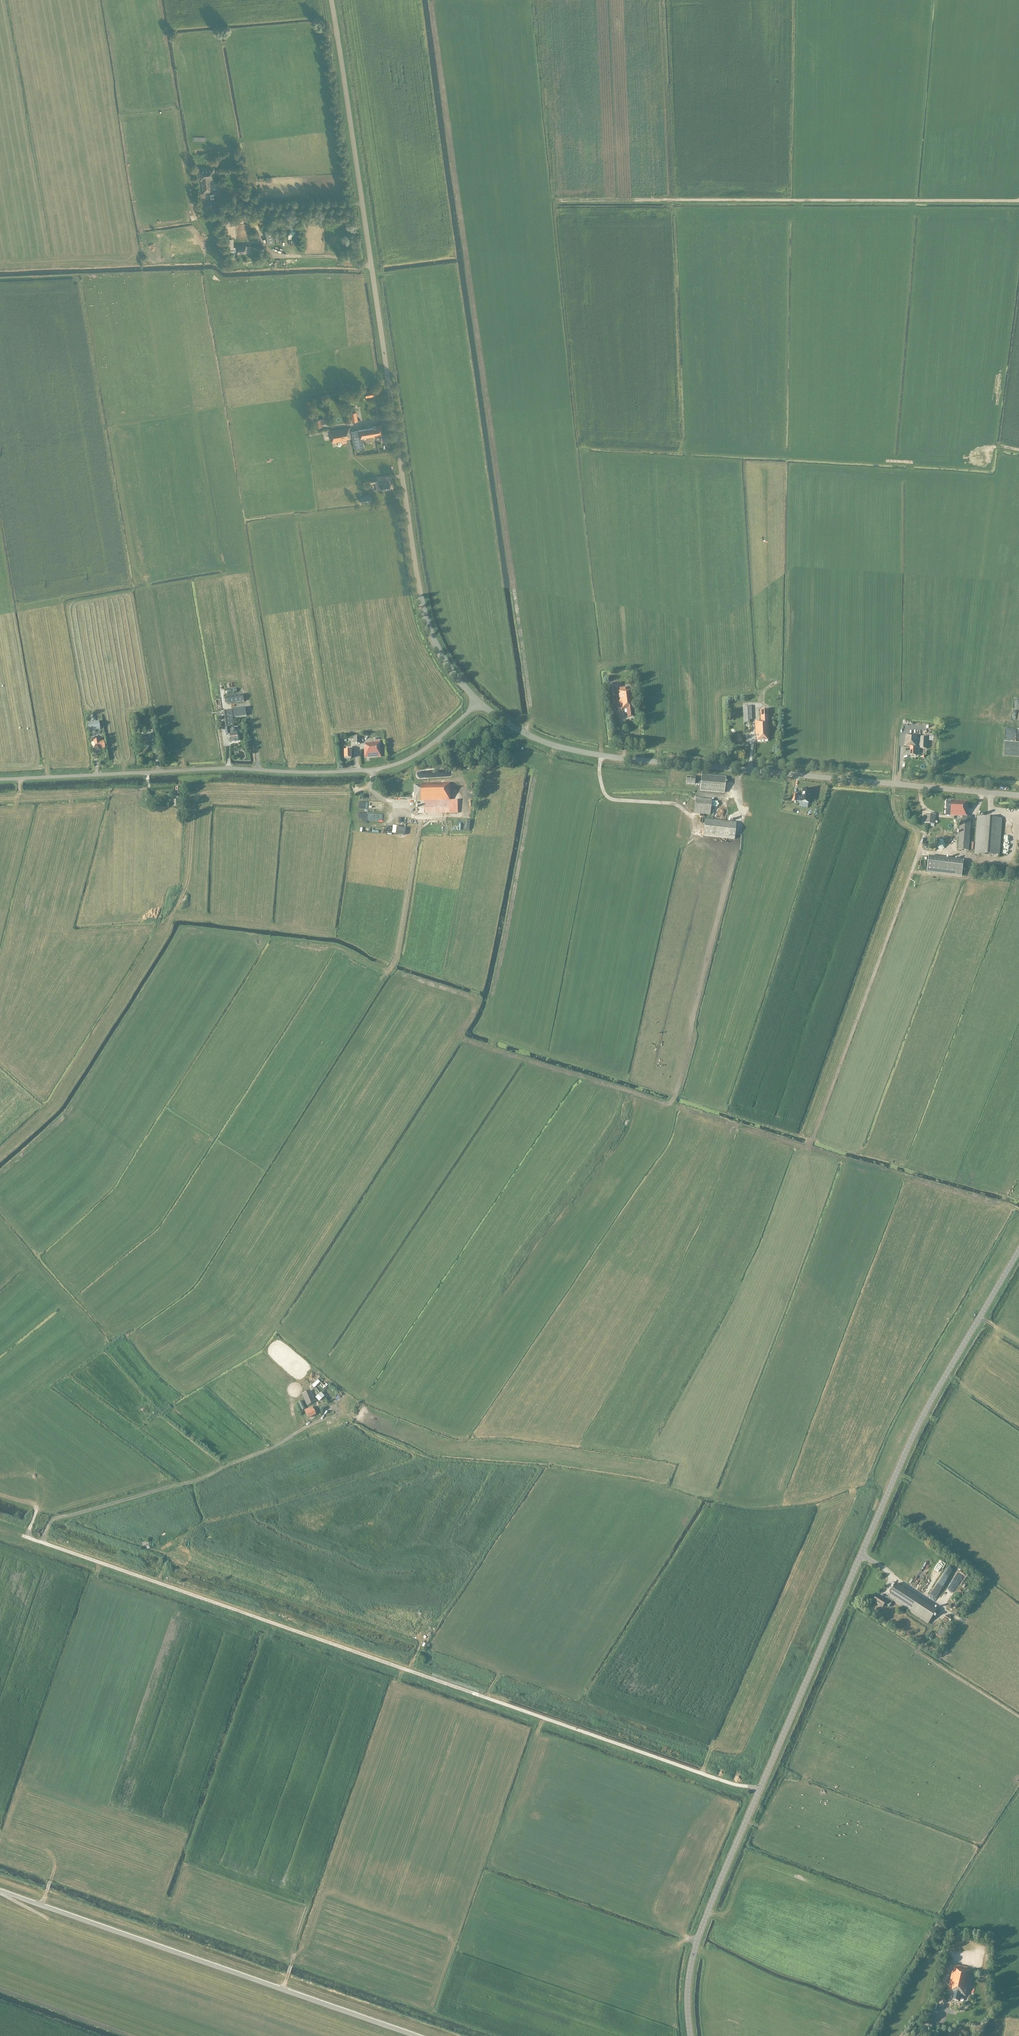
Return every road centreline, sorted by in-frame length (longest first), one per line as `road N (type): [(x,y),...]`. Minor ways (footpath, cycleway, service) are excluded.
road 1 (tertiary): [(690,2035),(689,1970),(709,1907),(903,1457),(1018,1250)]
road 2 (tertiary): [(479,701),(439,650),(420,593),(331,0)]
road 3 (tertiary): [(1018,796),(594,755),(529,737),(479,701)]
road 4 (unclassified): [(0,779),(379,769),(420,752),(479,701)]
road 5 (unclassified): [(418,2035),(0,1890)]

